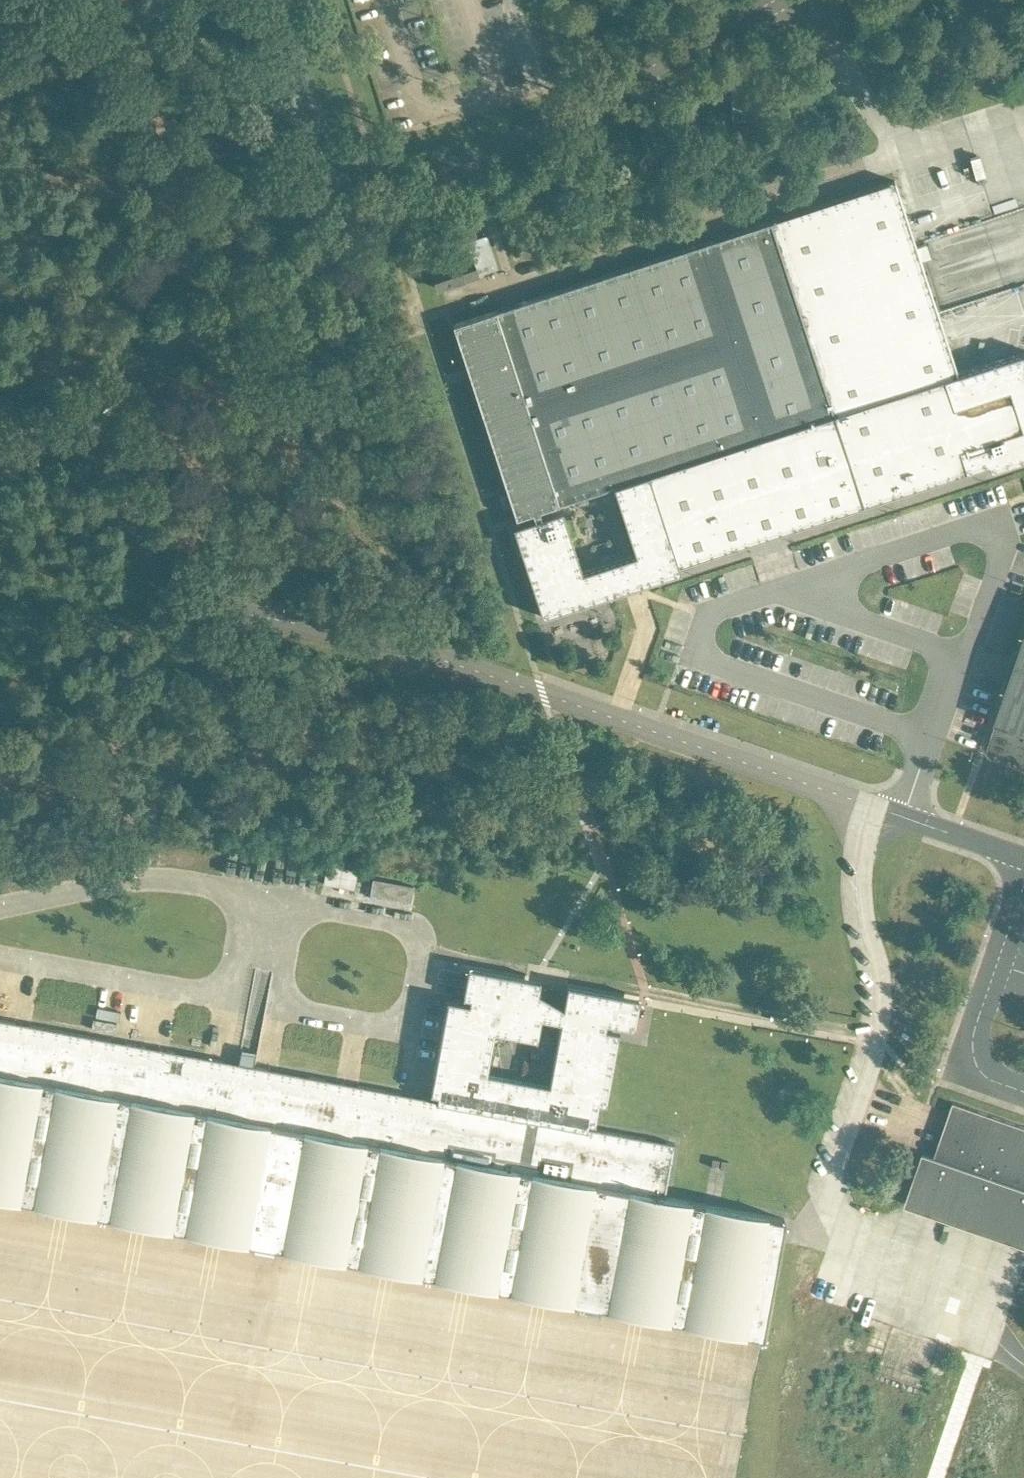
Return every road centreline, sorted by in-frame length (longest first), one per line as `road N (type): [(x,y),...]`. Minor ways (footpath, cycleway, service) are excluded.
road 1 (unclassified): [(1023,858),(355,640),(92,564),(0,512)]
road 2 (unclassified): [(790,0),(0,471)]
road 3 (unclassified): [(1023,1094),(987,1081),(975,1057),(999,968)]

